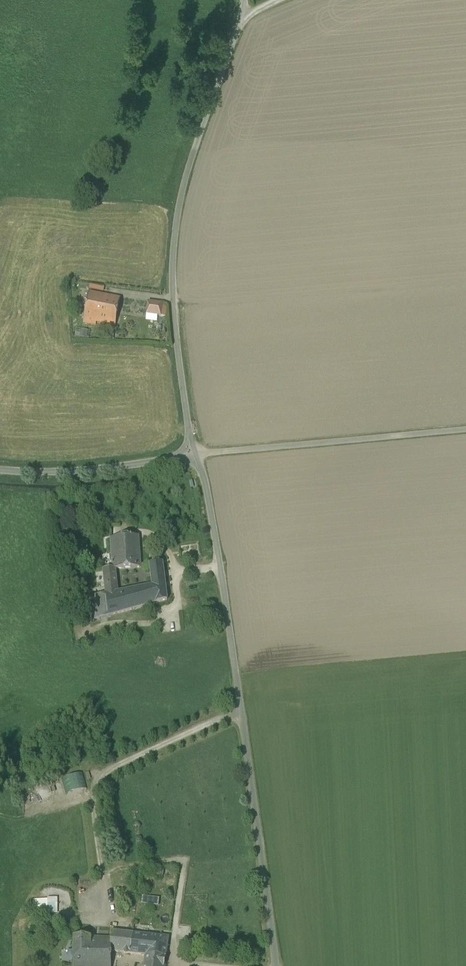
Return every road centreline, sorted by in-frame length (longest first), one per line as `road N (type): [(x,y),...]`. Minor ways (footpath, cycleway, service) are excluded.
road 1 (unclassified): [(277,965),(198,456)]
road 2 (unclassified): [(198,456),(172,272),(179,204),(244,0)]
road 3 (unclassified): [(198,456),(465,432)]
road 4 (unclassified): [(0,475),(91,474),(198,456)]

